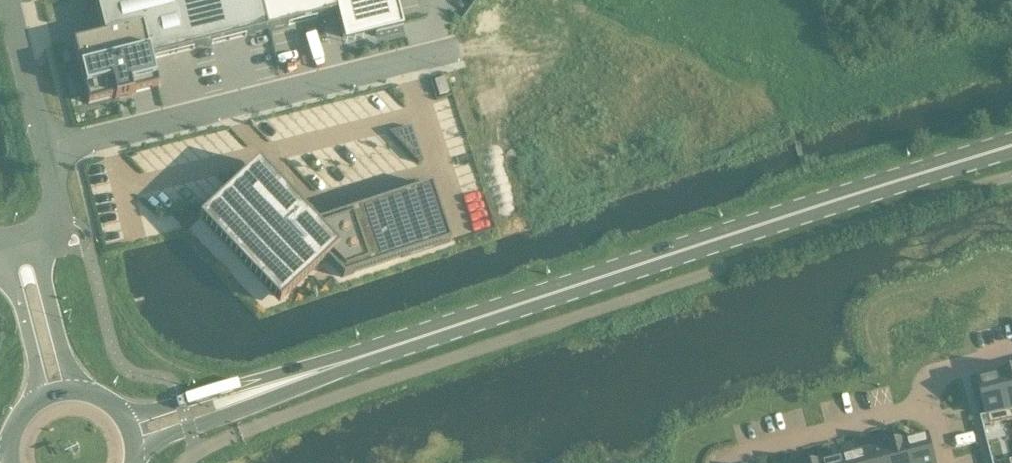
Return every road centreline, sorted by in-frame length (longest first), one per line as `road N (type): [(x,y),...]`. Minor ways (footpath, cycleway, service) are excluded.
road 1 (unclassified): [(185,462),(368,386),(1011,179)]
road 2 (primary): [(256,392),(1011,147)]
road 3 (unclassified): [(45,147),(451,53)]
road 4 (residential): [(724,462),(918,408)]
road 5 (unclassified): [(79,391),(41,241)]
road 6 (unclassified): [(45,147),(8,0)]
road 7 (unclassified): [(0,267),(21,306),(44,398)]
road 8 (primary): [(135,452),(217,419),(256,392)]
road 9 (primary): [(256,392),(207,395),(124,419)]

